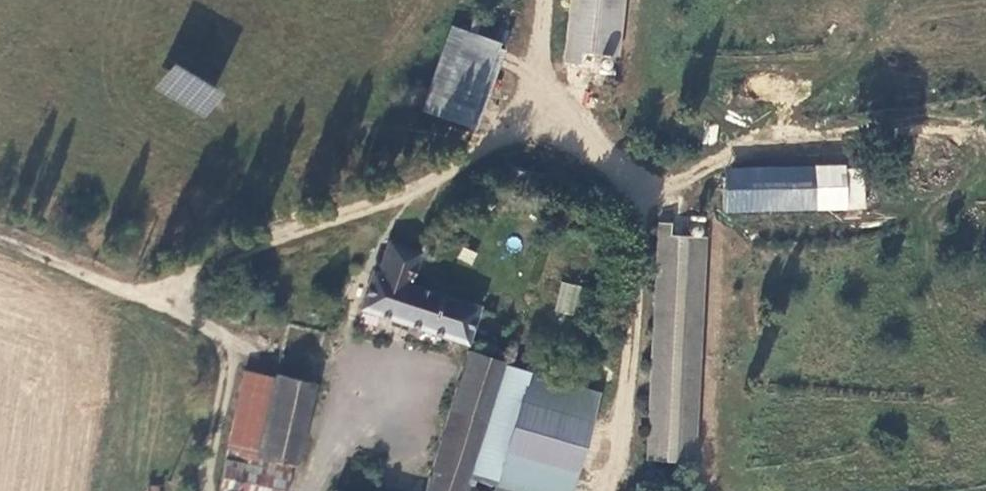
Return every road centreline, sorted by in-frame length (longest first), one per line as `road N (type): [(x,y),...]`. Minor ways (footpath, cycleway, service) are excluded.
road 1 (unclassified): [(310,490),(352,376),(170,316),(0,241)]
road 2 (track): [(170,316),(187,278),(406,193),(523,105)]

